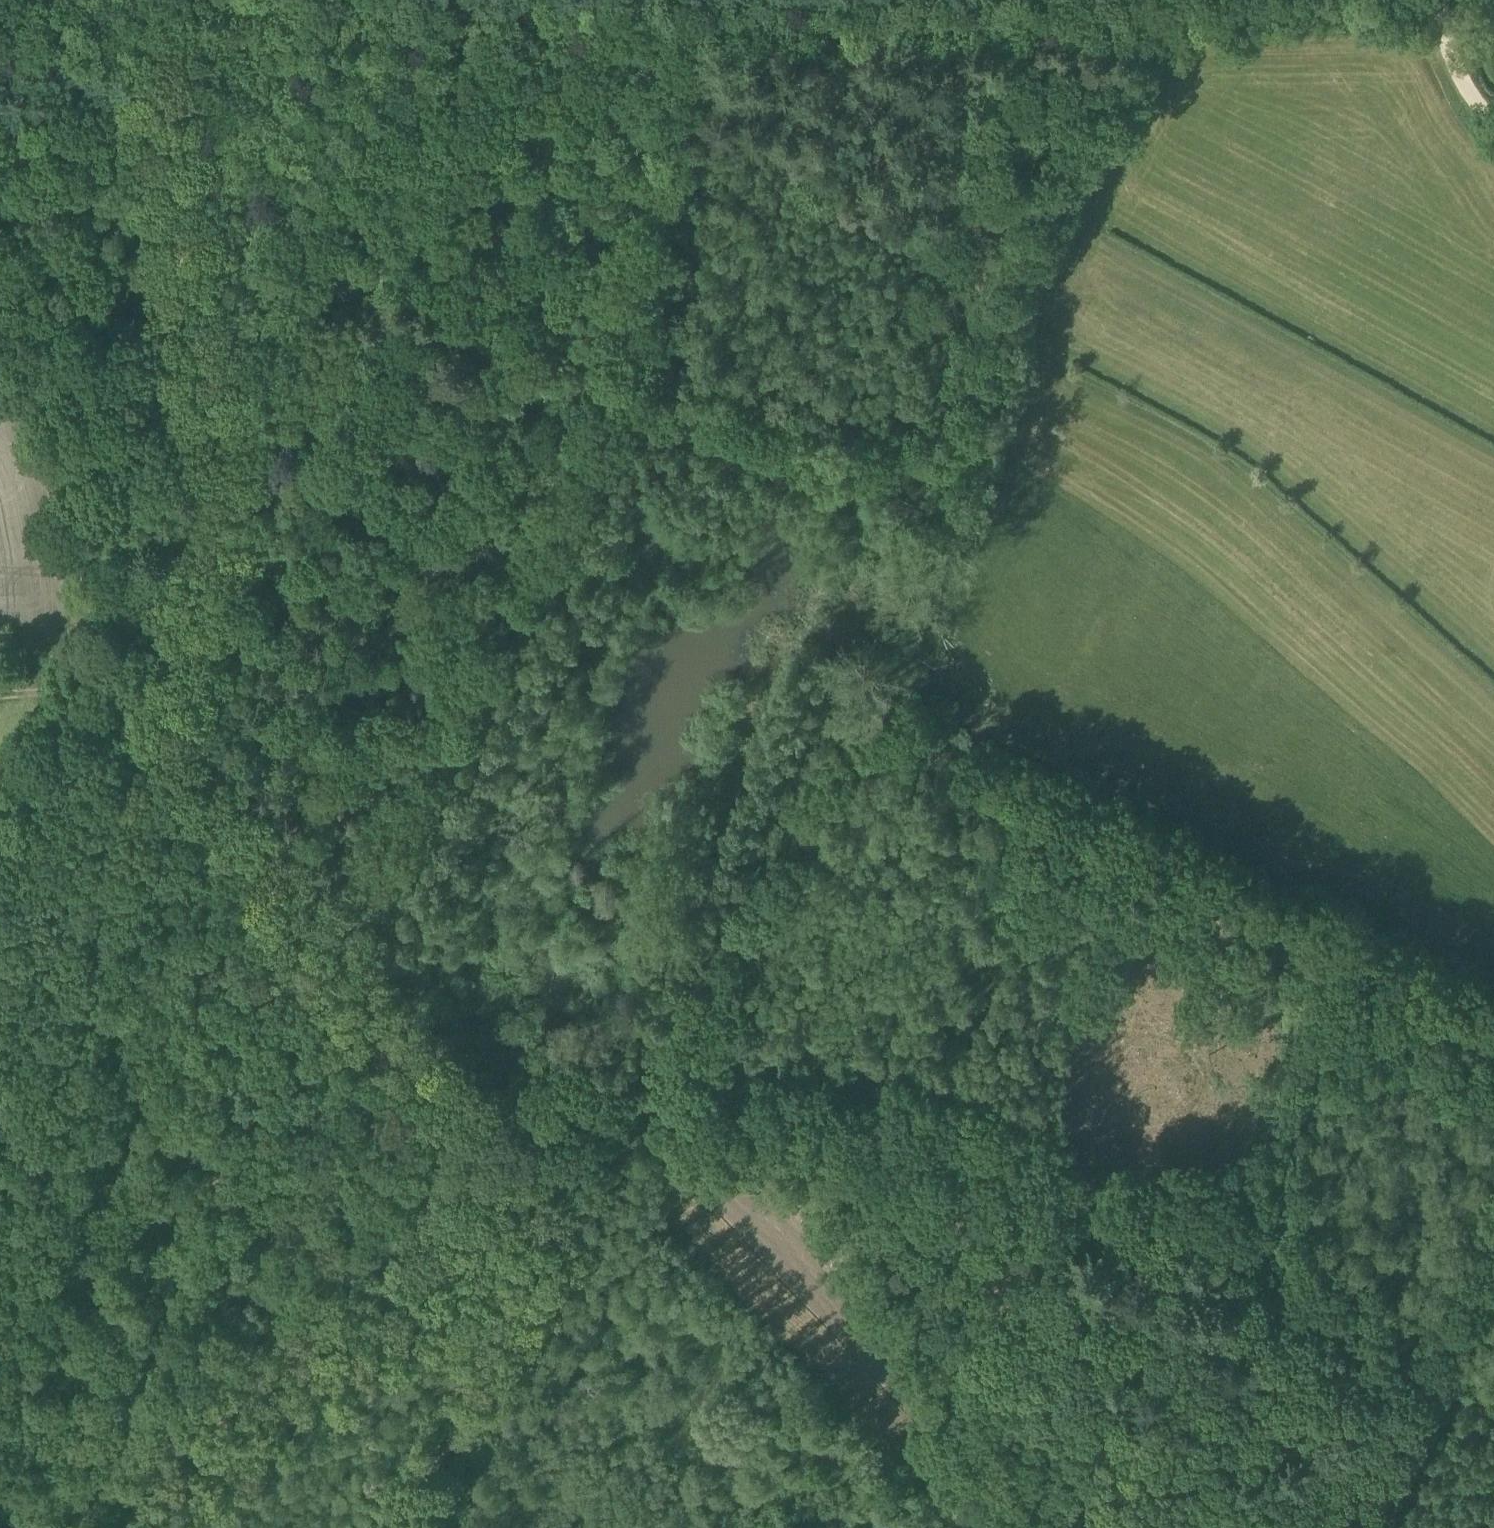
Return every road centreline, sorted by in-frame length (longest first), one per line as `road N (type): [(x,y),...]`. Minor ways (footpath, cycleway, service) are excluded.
road 1 (unclassified): [(0,31),(1101,0)]
road 2 (track): [(228,443),(146,0)]
road 3 (track): [(1436,0),(1441,48),(1493,126)]

